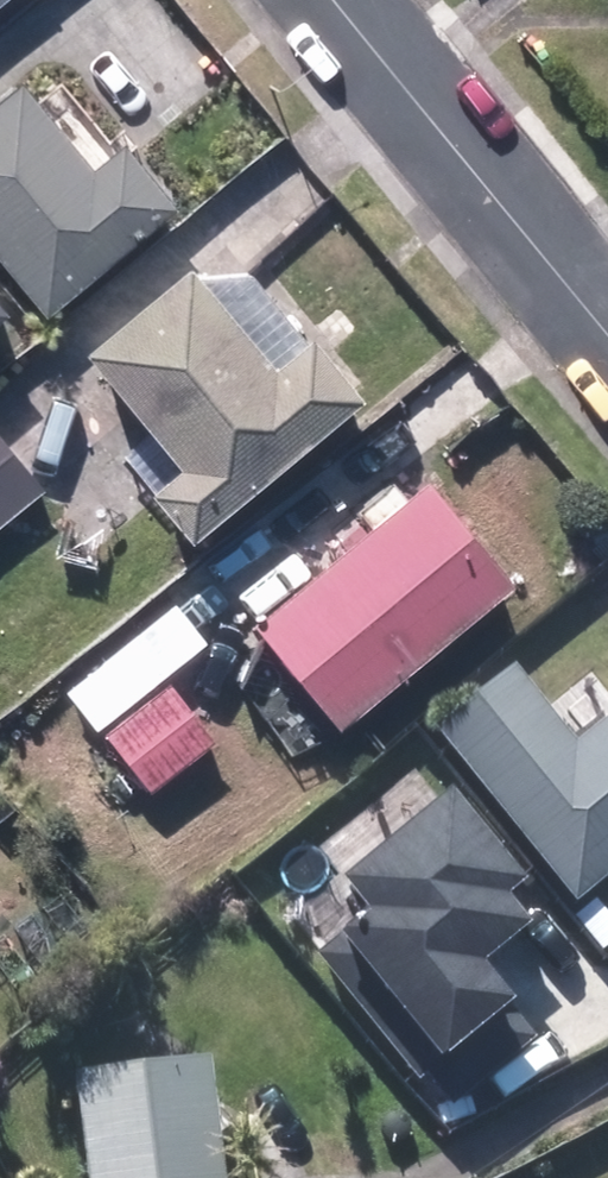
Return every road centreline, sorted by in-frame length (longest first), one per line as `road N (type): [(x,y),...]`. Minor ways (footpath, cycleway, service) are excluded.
road 1 (residential): [(338,0),(607,340)]

